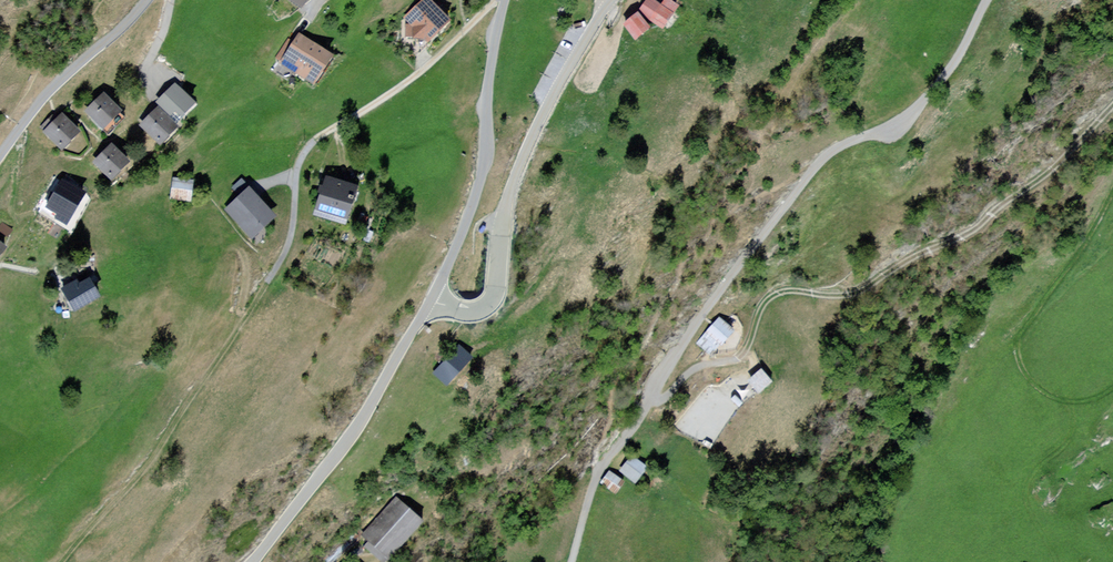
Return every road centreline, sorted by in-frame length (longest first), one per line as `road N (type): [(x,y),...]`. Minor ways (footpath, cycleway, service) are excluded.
road 1 (residential): [(987,0),(962,50),(914,114),(847,140),(820,162),(602,467),(573,561)]
road 2 (track): [(652,399),(670,397),(697,368),(751,355),(770,300),(786,291),(856,294),(883,284),(908,256),(1050,165),(1112,101)]
road 3 (residential): [(610,0),(519,165),(493,300),(473,311),(431,301)]
road 4 (track): [(273,275),(155,459),(60,561)]
road 5 (track): [(1112,183),(1017,336),(1015,354),(1045,393),(1095,397),(1112,384)]
road 6 (tertiary): [(431,301),(250,561)]
road 7 (tertiary): [(506,0),(489,86),(485,162),(431,301)]
road 8 (residential): [(0,158),(52,89),(148,0)]

